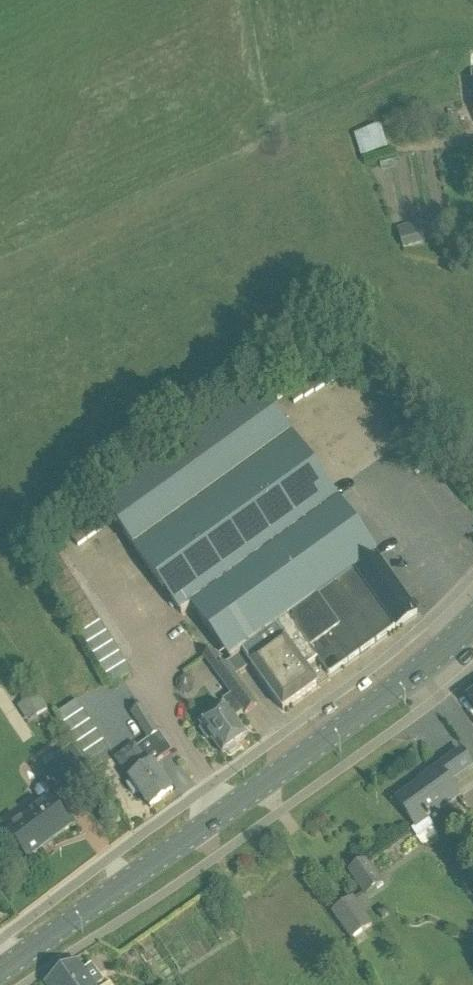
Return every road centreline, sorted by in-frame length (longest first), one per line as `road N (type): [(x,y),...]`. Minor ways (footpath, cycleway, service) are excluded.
road 1 (secondary): [(0,967),(472,620)]

